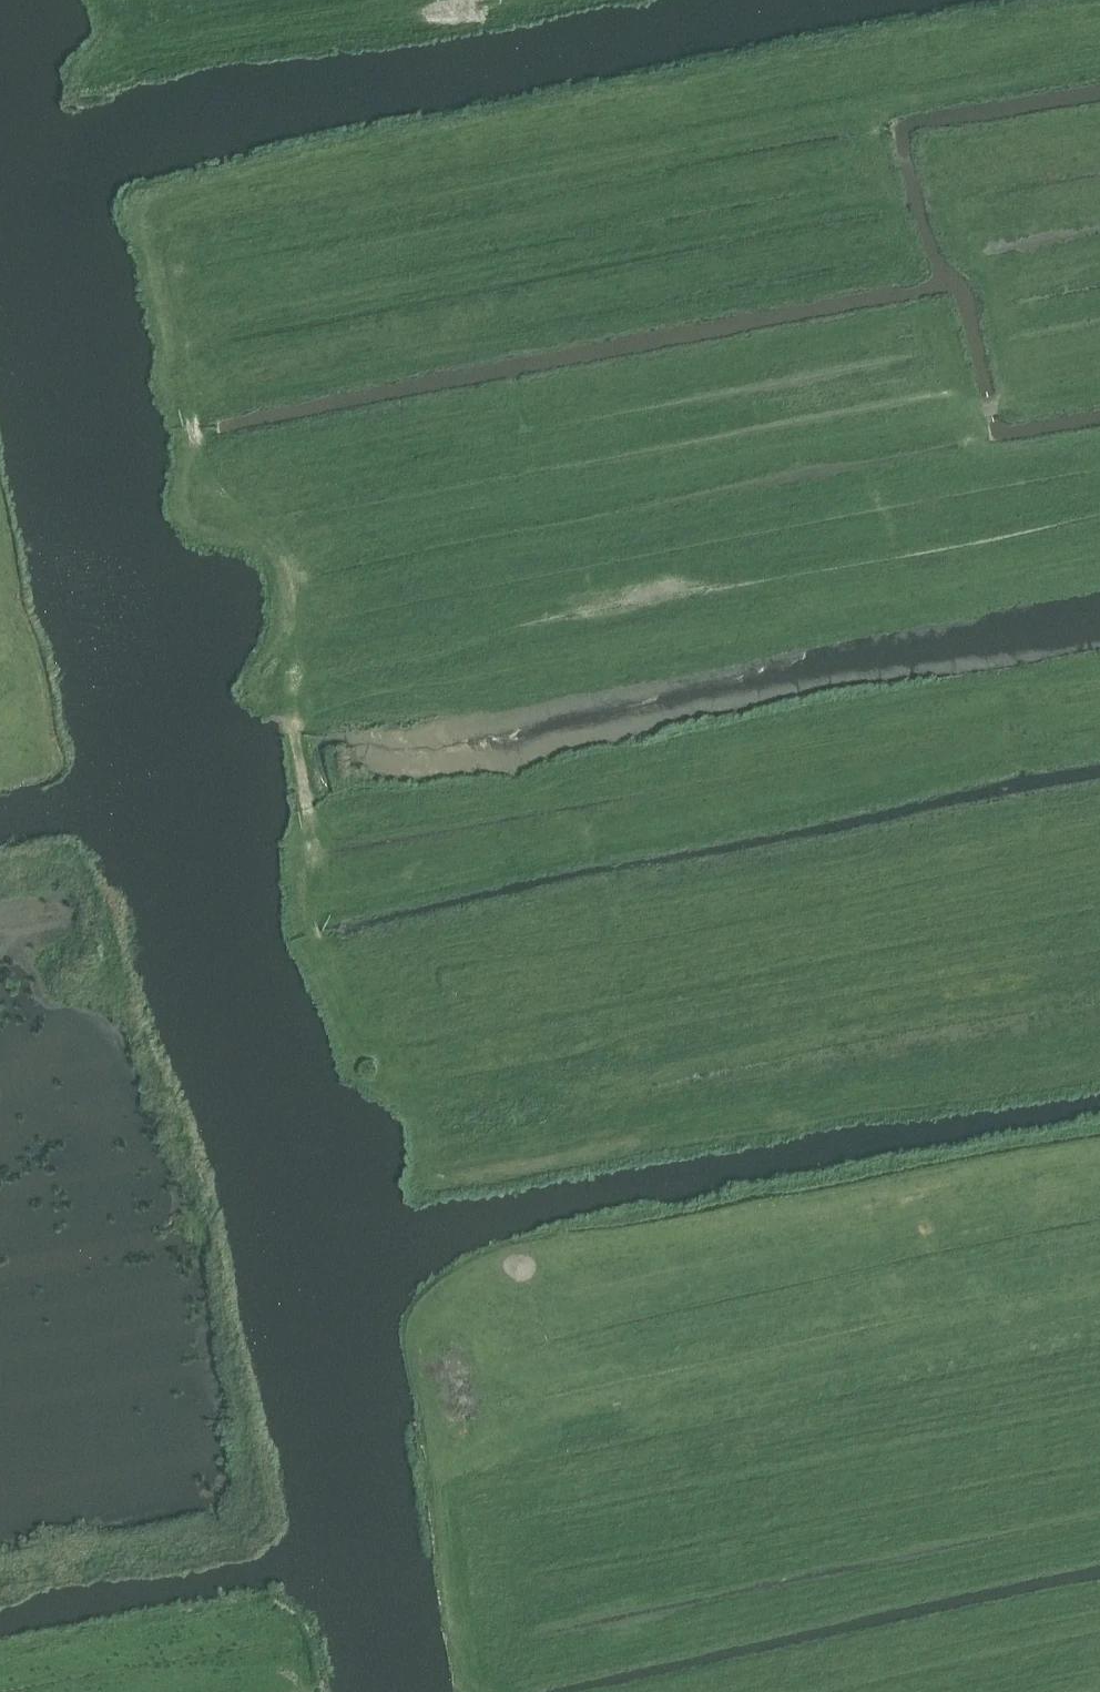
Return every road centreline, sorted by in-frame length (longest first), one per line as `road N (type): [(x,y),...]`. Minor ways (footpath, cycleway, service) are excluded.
road 1 (track): [(0,561),(15,689),(0,718)]

